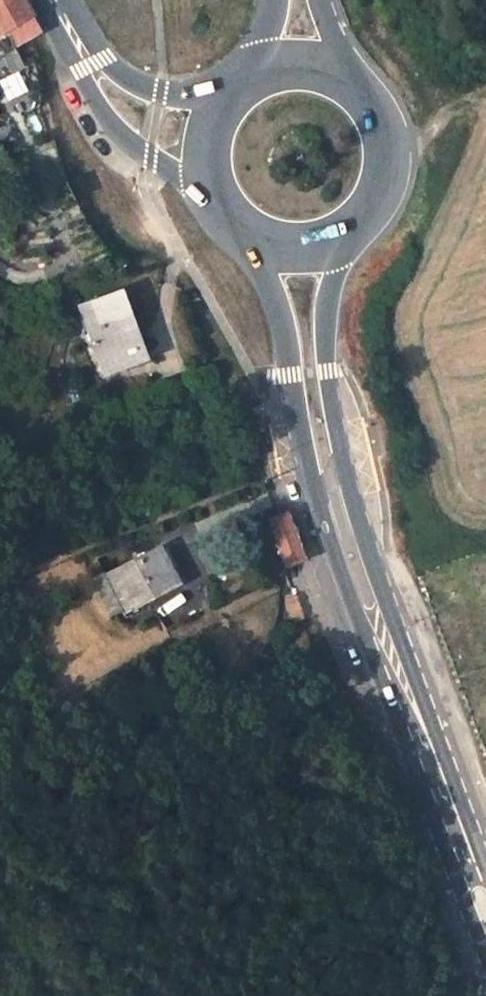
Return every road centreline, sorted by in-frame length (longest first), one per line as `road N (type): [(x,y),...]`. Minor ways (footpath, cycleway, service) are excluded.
road 1 (primary): [(485,913),(340,517)]
road 2 (primary): [(340,517),(324,365),(352,226)]
road 3 (primary): [(267,240),(340,517)]
road 4 (tertiary): [(72,22),(87,82),(132,142),(220,197)]
road 5 (tertiary): [(238,96),(137,86),(107,66),(72,22)]
road 6 (primary): [(352,226),(382,176),(374,119),(356,95)]

